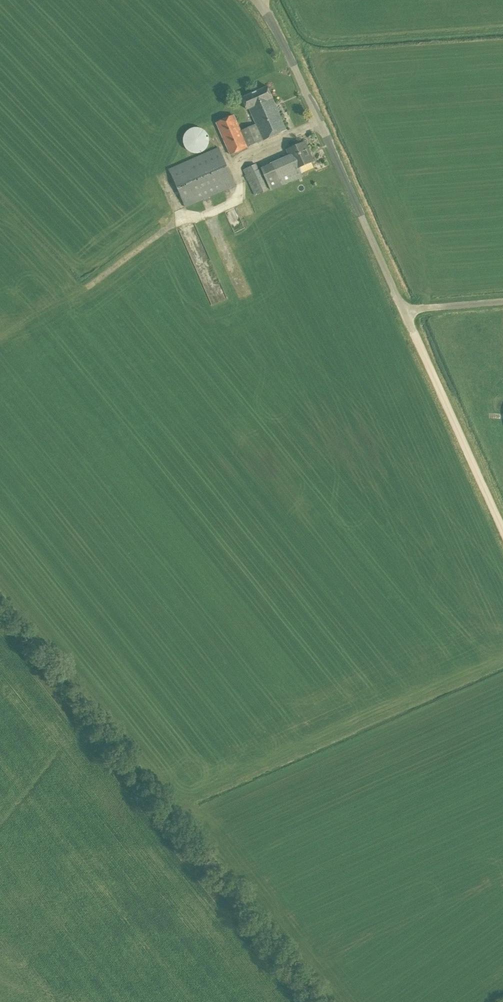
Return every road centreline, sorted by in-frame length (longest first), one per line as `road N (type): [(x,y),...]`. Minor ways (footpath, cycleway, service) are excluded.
road 1 (unclassified): [(413,331),(258,0)]
road 2 (track): [(502,527),(413,331)]

